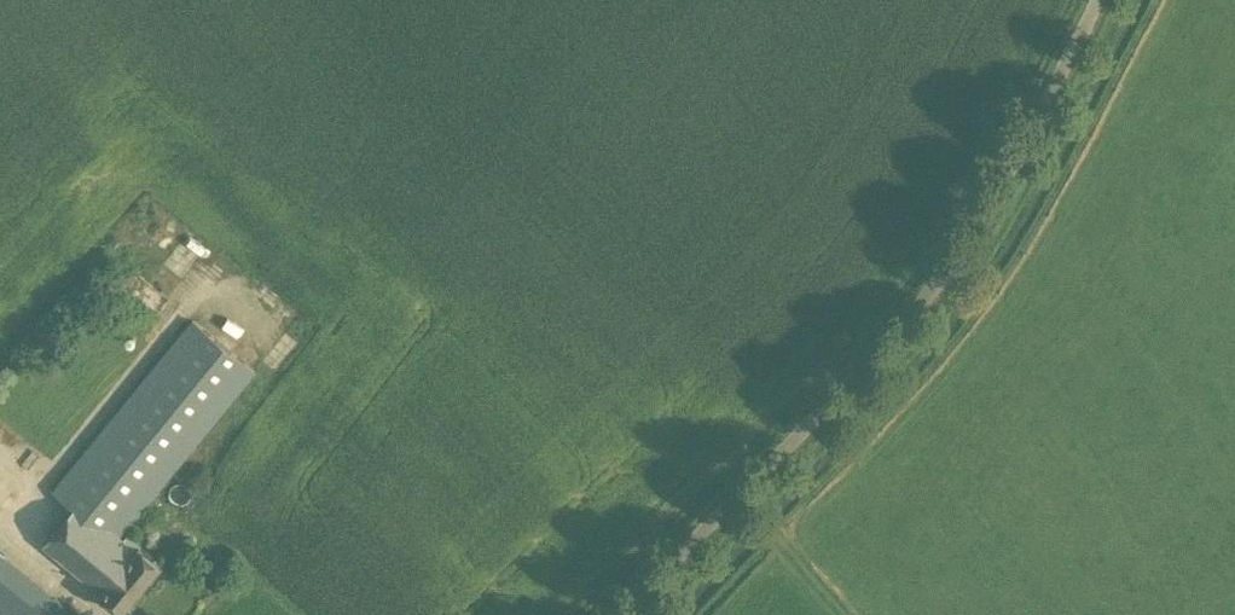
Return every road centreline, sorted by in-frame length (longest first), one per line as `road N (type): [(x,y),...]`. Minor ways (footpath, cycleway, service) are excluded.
road 1 (unclassified): [(629,614),(945,291),(1001,221),(1112,0)]

